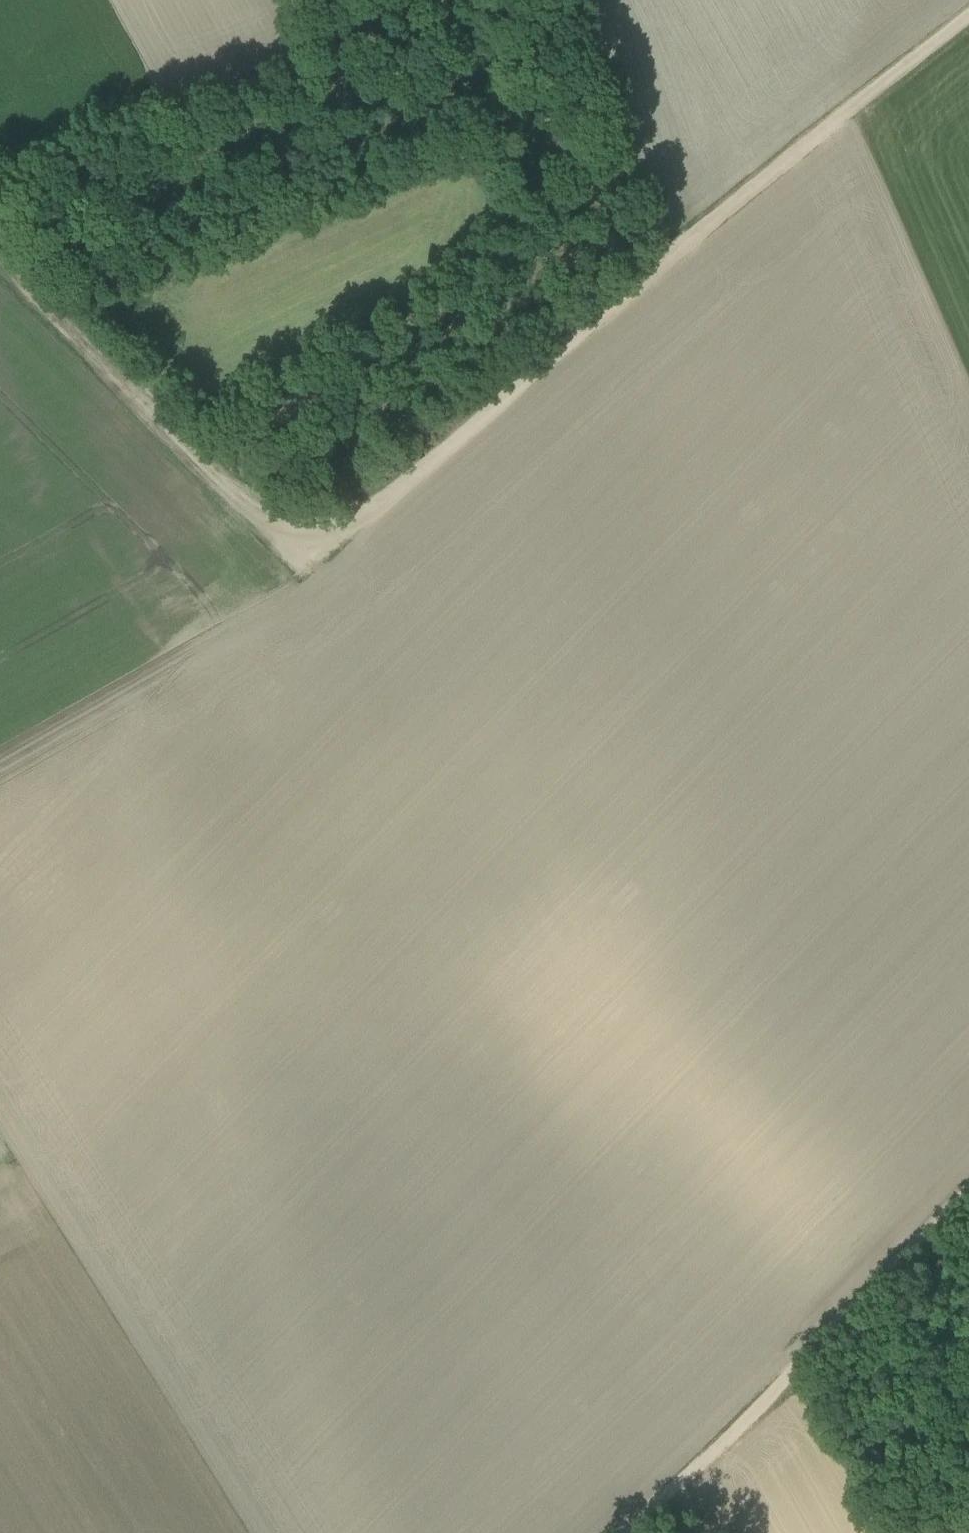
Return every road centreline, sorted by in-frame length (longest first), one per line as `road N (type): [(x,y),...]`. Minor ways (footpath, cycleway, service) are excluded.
road 1 (track): [(968,13),(356,516),(297,532),(256,508),(0,260)]
road 2 (track): [(968,1201),(631,1532)]

